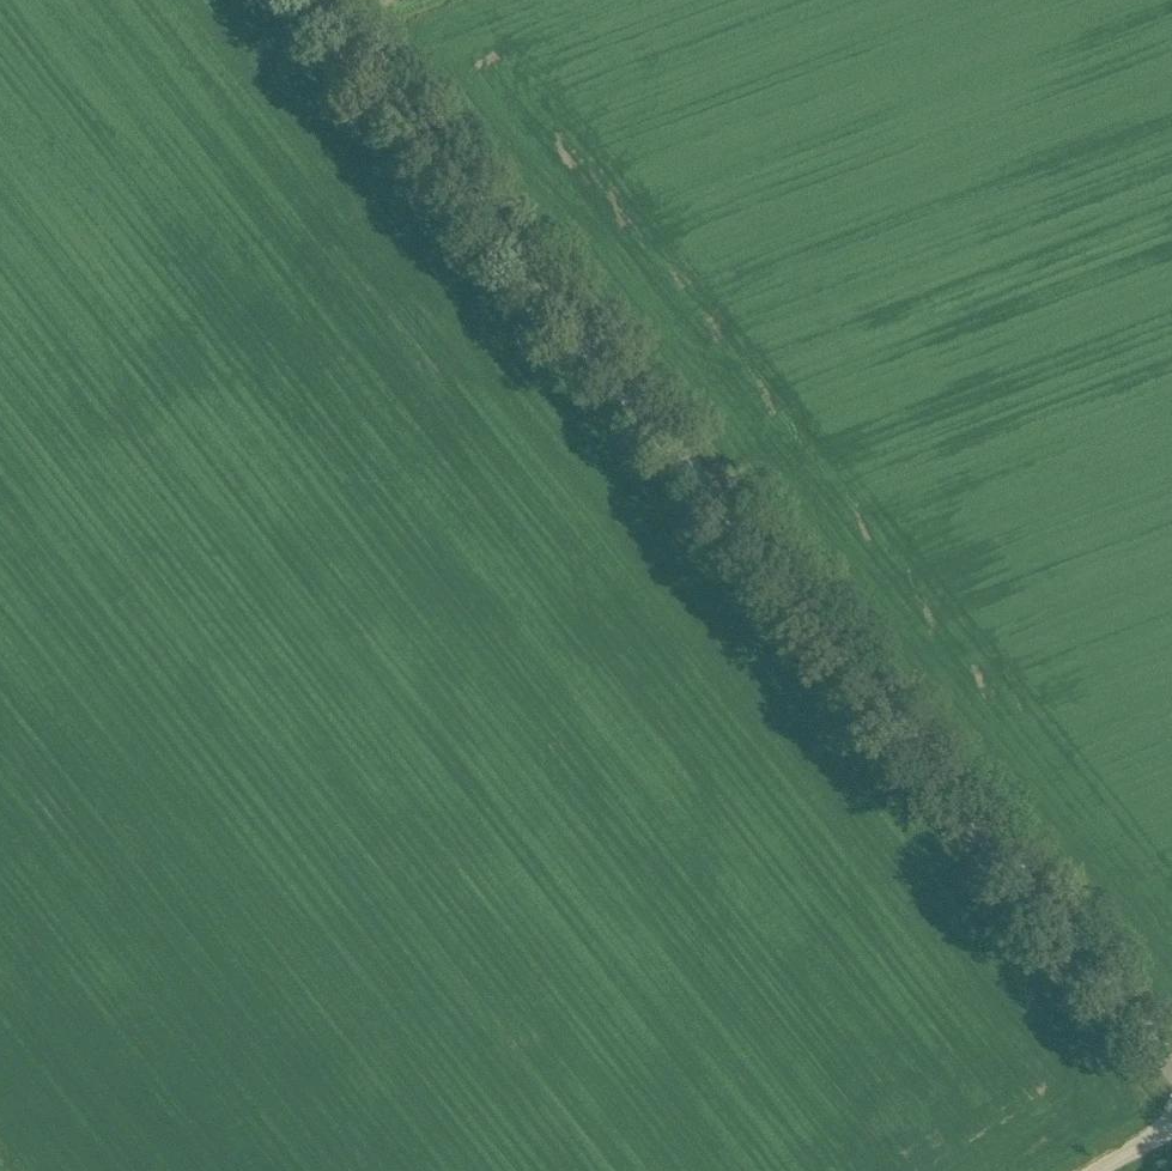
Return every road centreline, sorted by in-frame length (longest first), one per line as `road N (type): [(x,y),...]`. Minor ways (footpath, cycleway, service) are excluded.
road 1 (tertiary): [(1171,1072),(307,0)]

